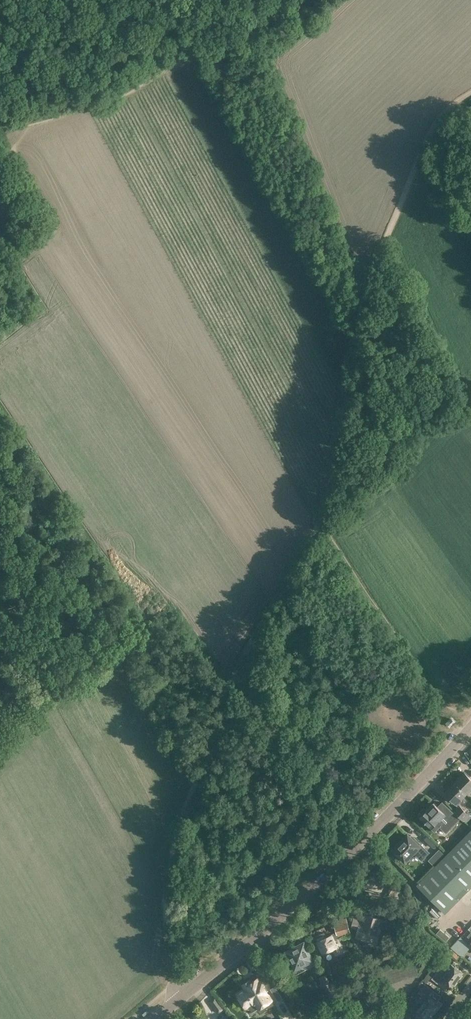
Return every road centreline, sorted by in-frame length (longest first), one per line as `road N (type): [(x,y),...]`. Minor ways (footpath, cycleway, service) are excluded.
road 1 (track): [(166,1006),(171,886),(194,780),(243,658),(317,532),(368,310),(409,181),(431,139),(470,94)]
road 2 (tertiary): [(153,1018),(251,941),(470,723)]

